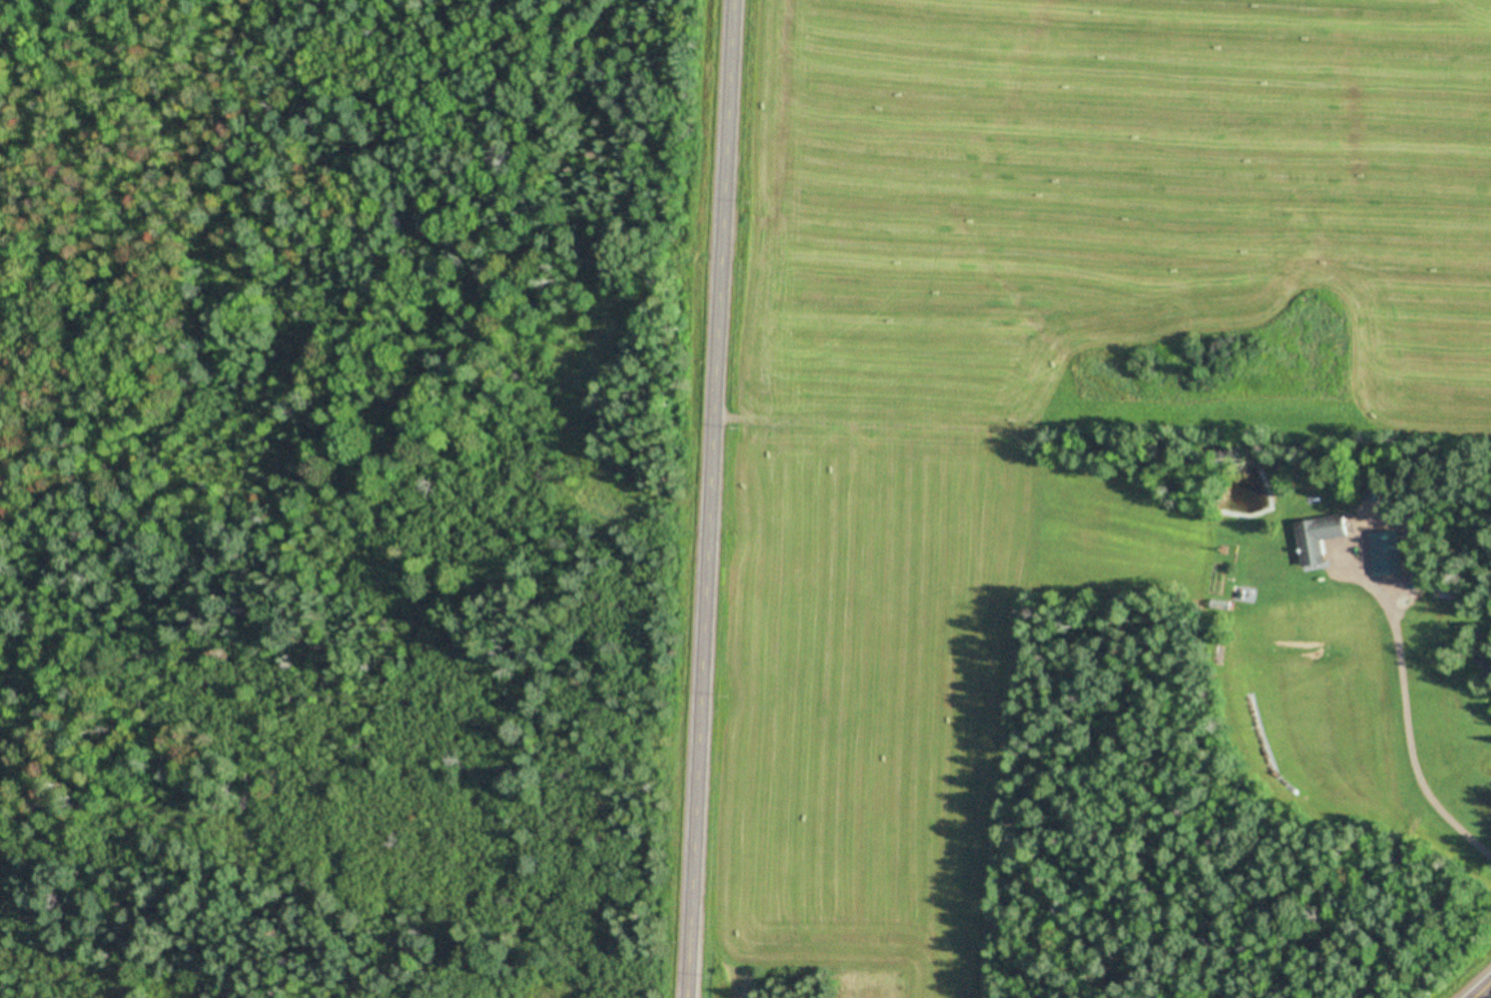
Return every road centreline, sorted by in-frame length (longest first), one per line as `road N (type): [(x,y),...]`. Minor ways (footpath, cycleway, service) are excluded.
road 1 (secondary): [(738,0),(690,997)]

